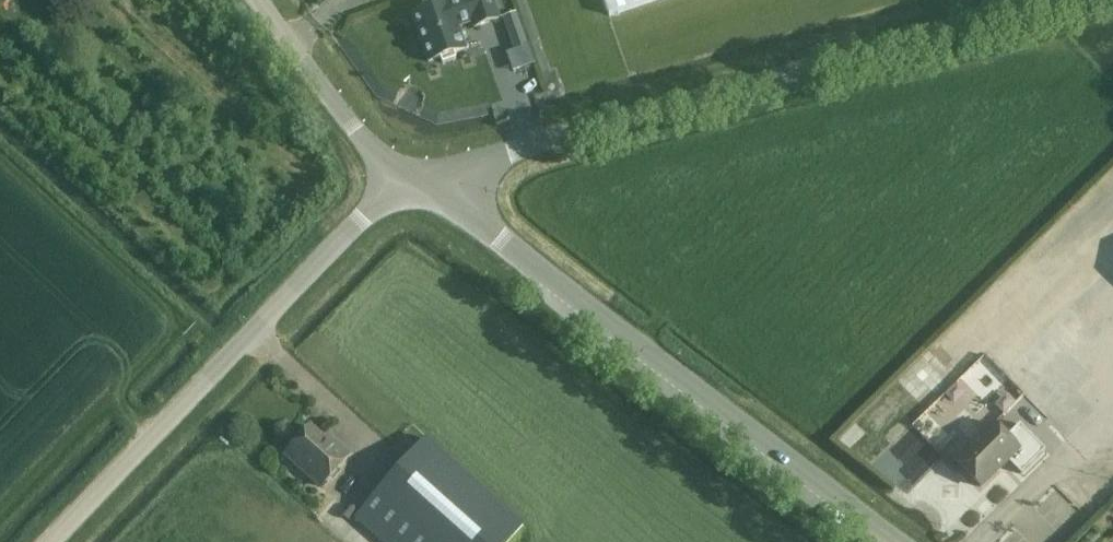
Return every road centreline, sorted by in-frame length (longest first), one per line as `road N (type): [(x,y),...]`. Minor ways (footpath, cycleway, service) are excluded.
road 1 (unclassified): [(402,179),(1075,0)]
road 2 (unclassified): [(895,541),(496,234),(402,179)]
road 3 (unclassified): [(49,541),(402,179)]
road 4 (unclassified): [(402,179),(257,0)]

